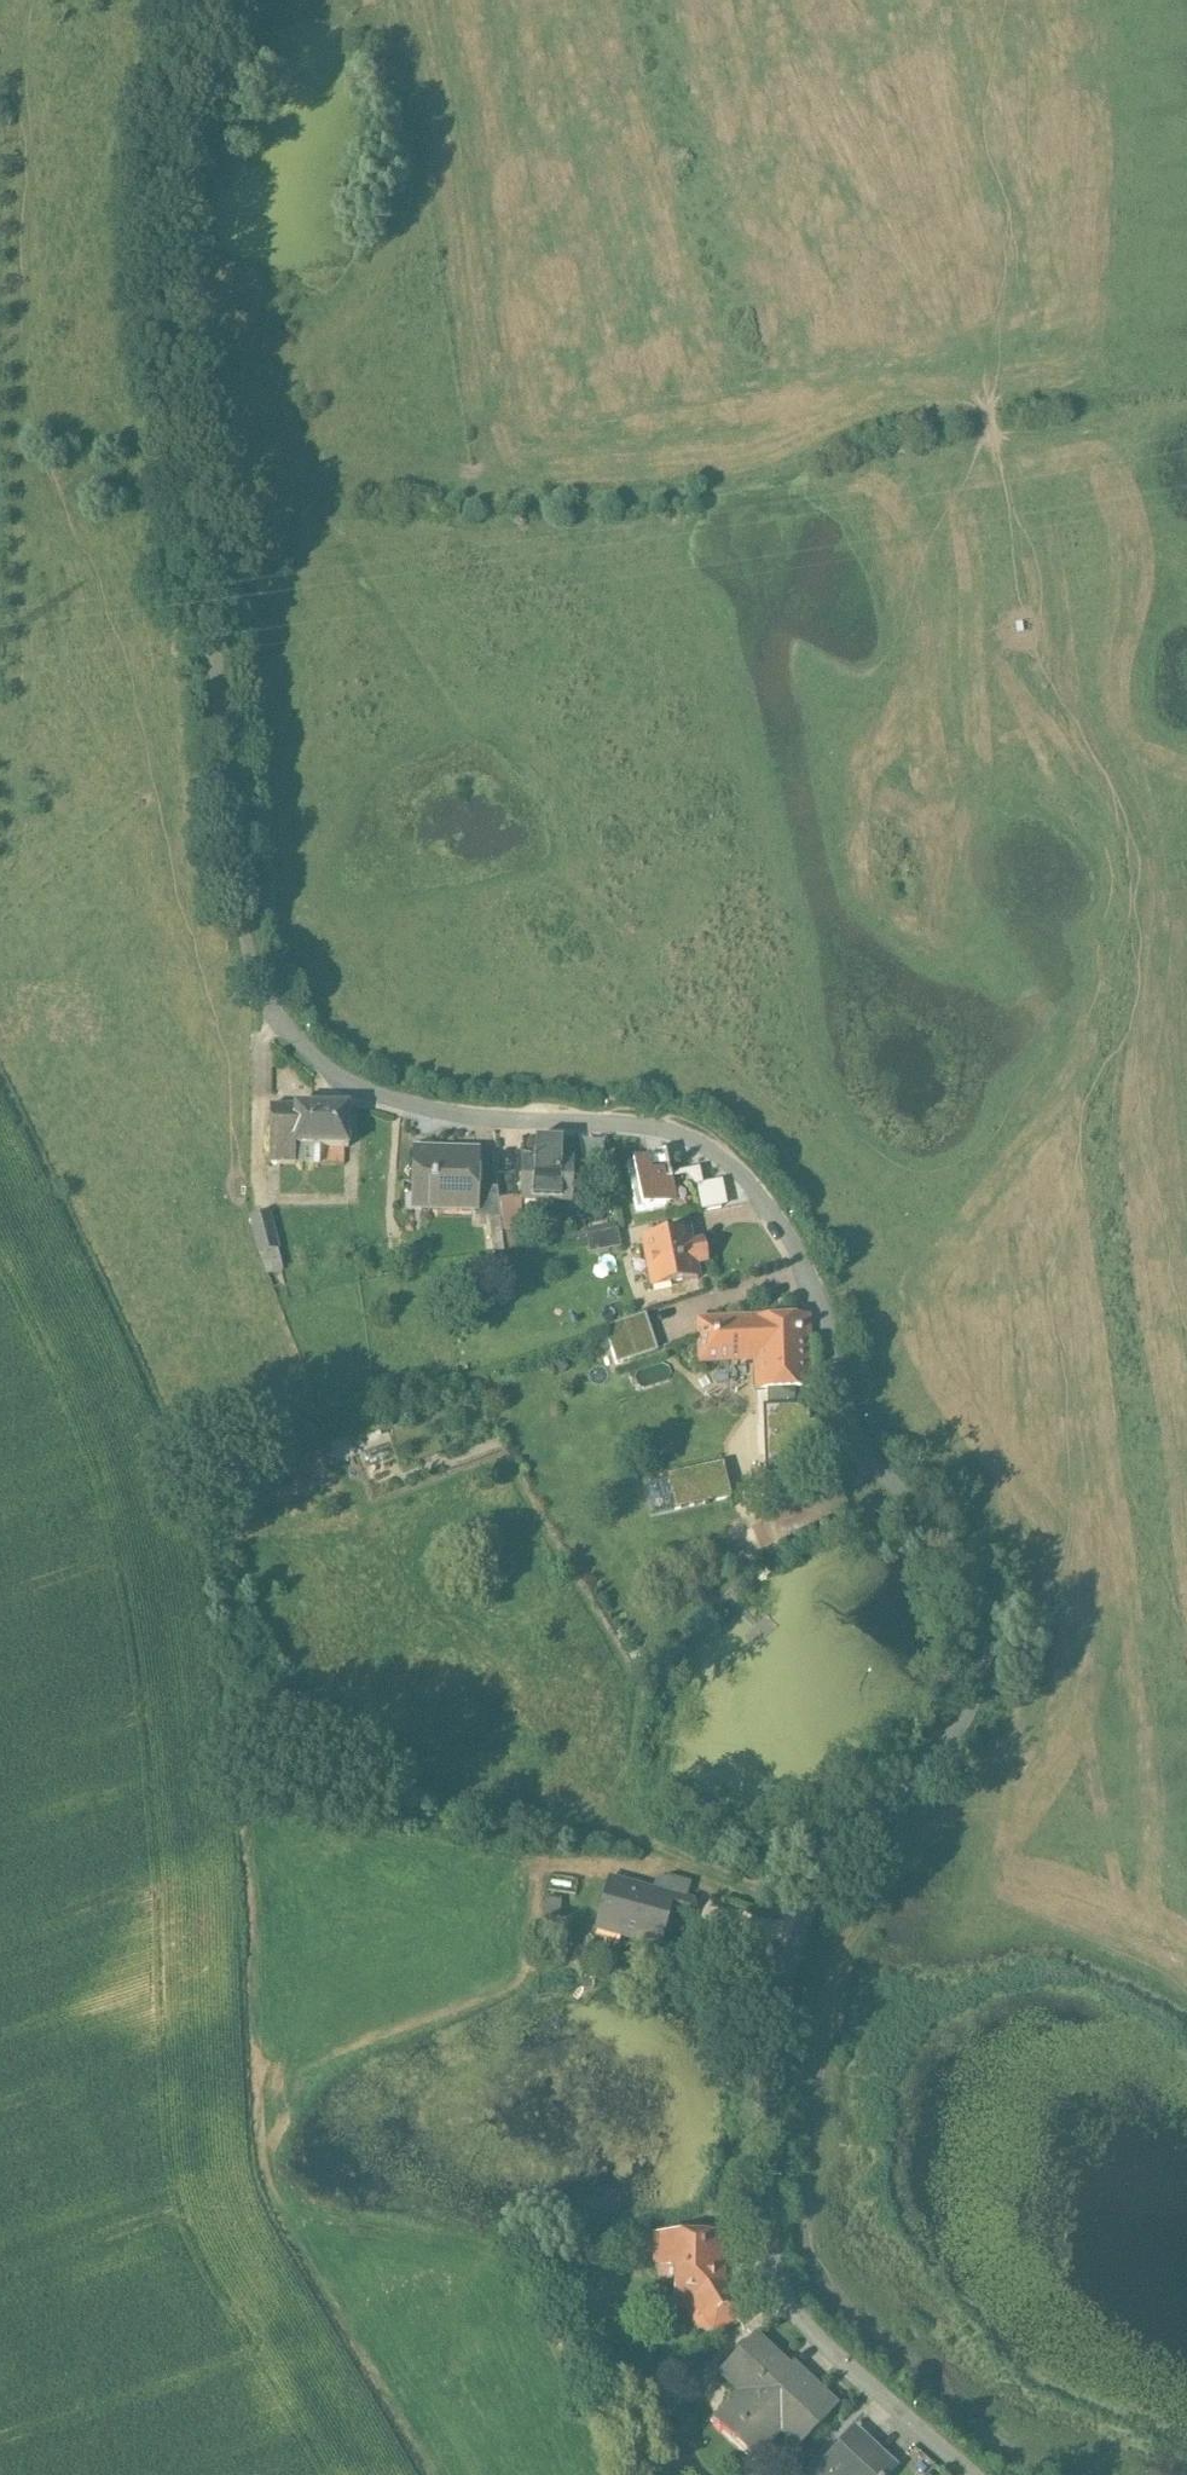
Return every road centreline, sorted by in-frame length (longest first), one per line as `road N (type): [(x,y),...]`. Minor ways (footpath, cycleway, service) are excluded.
road 1 (residential): [(965,2474),(798,2330),(771,2263),(768,2212),(779,1996),(806,1898),(847,1827),(957,1724),(989,1653),(988,1610),(968,1555),(867,1451),(808,1275),(747,1175),(696,1140),(625,1123),(454,1114),(378,1091),(321,1061),(278,1010),(251,952),(212,601)]
road 2 (track): [(212,601),(146,220),(148,166),(183,35),(184,0)]

